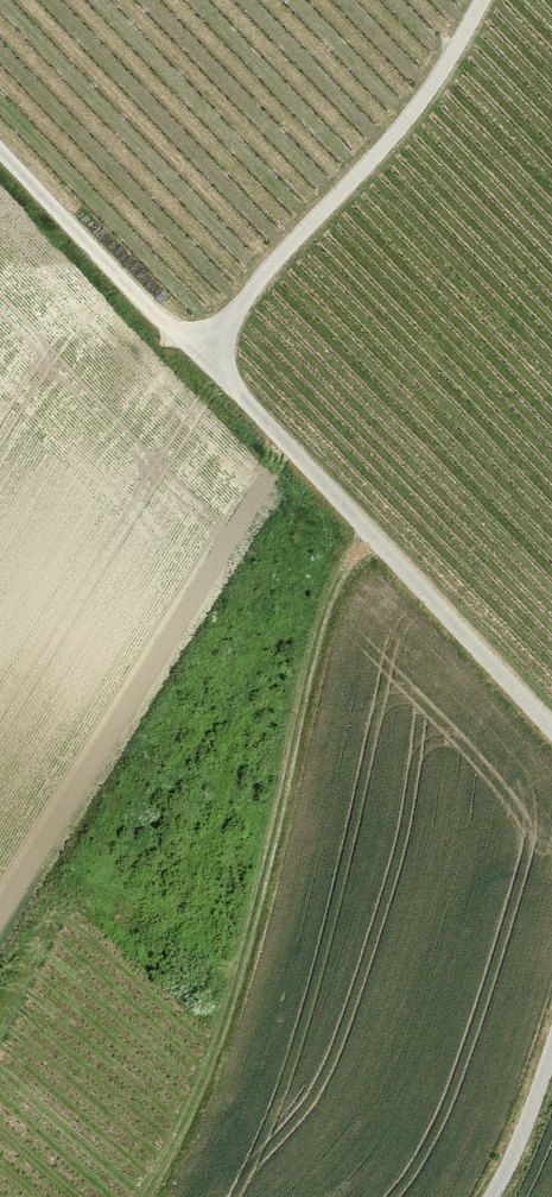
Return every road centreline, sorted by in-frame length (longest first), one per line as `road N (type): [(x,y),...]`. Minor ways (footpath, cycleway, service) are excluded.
road 1 (track): [(0,149),(551,729)]
road 2 (track): [(482,0),(404,120),(277,256),(200,356)]
road 3 (track): [(551,1048),(494,1196)]

